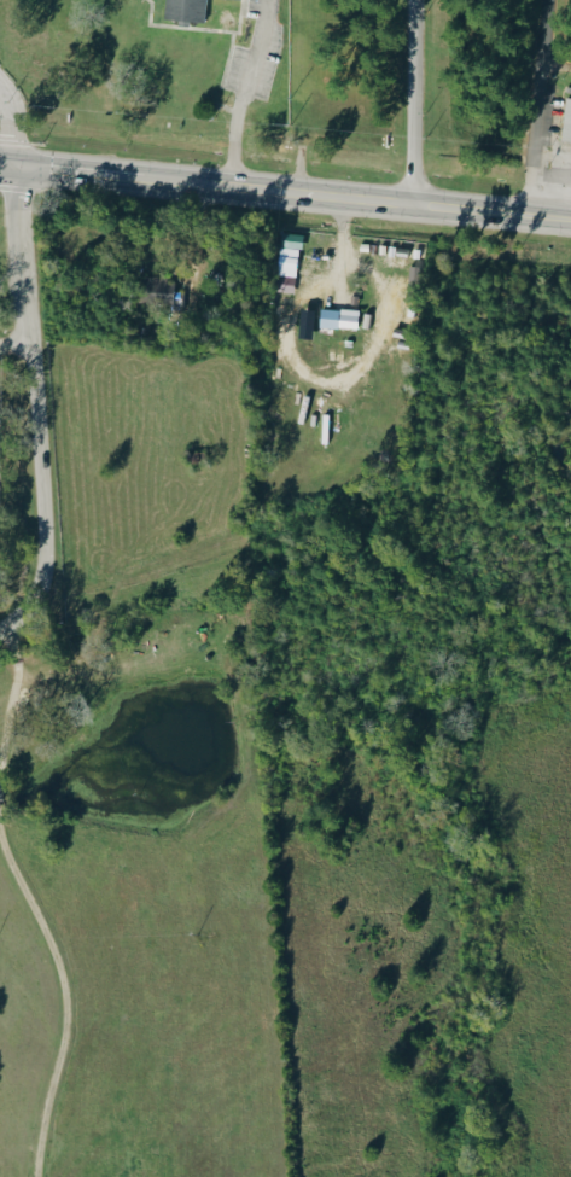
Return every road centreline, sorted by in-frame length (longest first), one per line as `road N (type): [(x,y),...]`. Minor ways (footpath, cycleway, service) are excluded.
road 1 (residential): [(0,629),(34,601),(45,552),(14,165)]
road 2 (primary): [(415,204),(173,181)]
road 3 (residential): [(523,215),(544,0)]
road 4 (primary): [(173,181),(14,165)]

